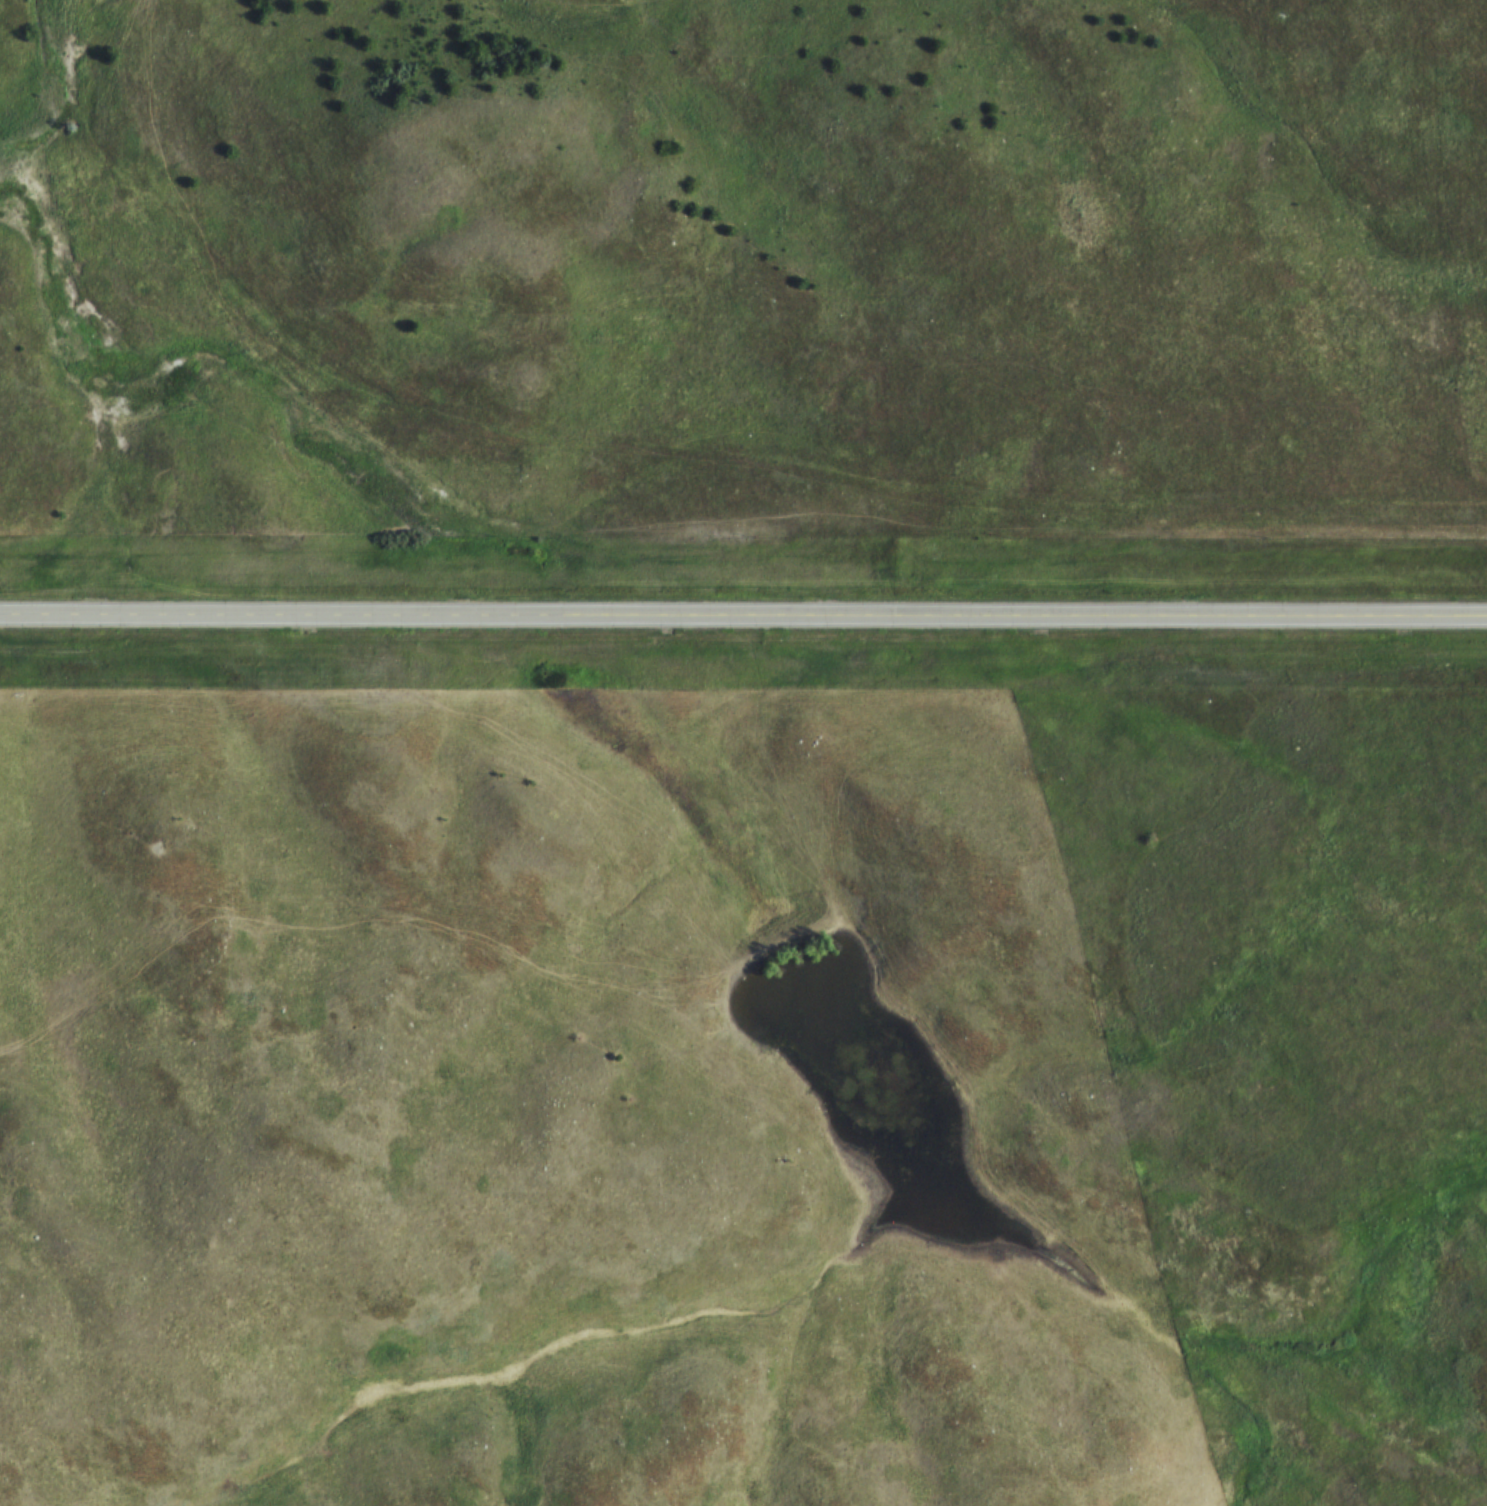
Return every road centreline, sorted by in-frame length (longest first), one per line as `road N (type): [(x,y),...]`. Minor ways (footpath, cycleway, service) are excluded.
road 1 (secondary): [(0,617),(1486,618)]

